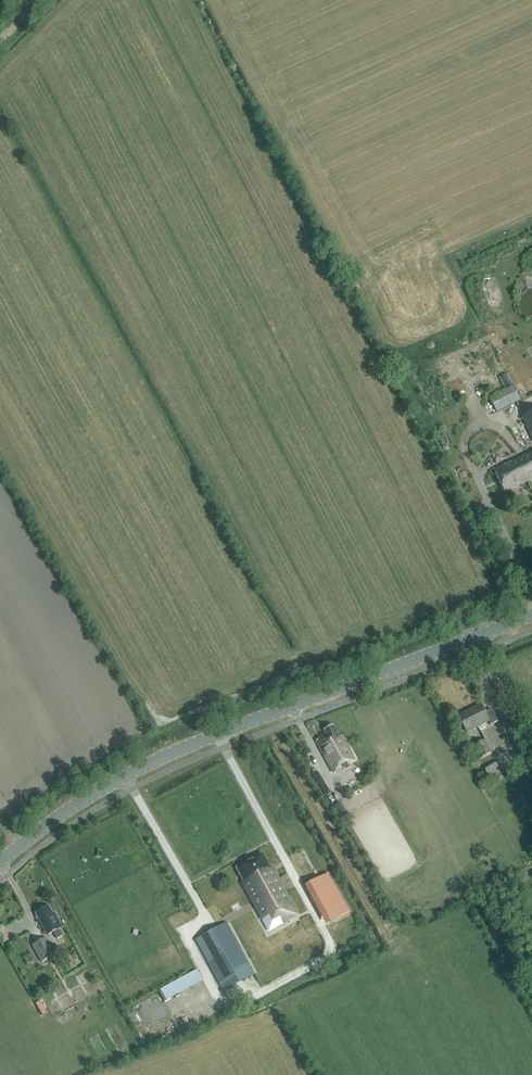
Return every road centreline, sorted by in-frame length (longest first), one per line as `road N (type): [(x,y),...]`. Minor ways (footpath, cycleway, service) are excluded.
road 1 (tertiary): [(0,863),(77,803),(140,769),(531,616)]

